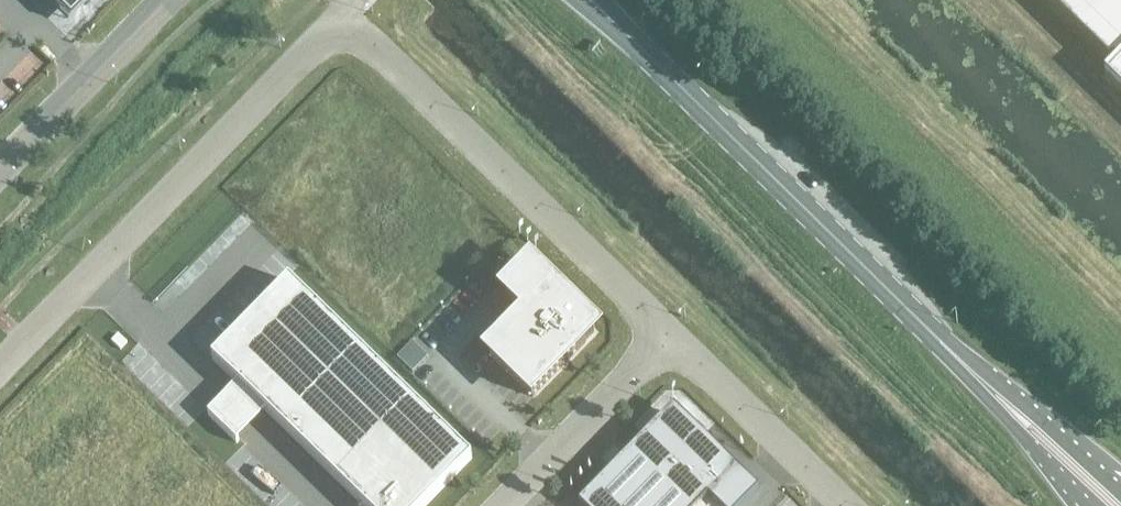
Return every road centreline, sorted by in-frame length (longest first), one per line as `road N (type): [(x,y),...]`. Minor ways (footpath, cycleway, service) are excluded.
road 1 (unclassified): [(671,346),(341,19),(0,368)]
road 2 (secondary): [(954,355),(588,0)]
road 3 (unclassified): [(164,0),(0,170)]
road 4 (unclassified): [(837,505),(671,346)]
road 5 (unclassified): [(513,505),(671,346)]
road 6 (secondary): [(1120,485),(954,355)]
road 7 (secondary): [(954,355),(1086,505)]

